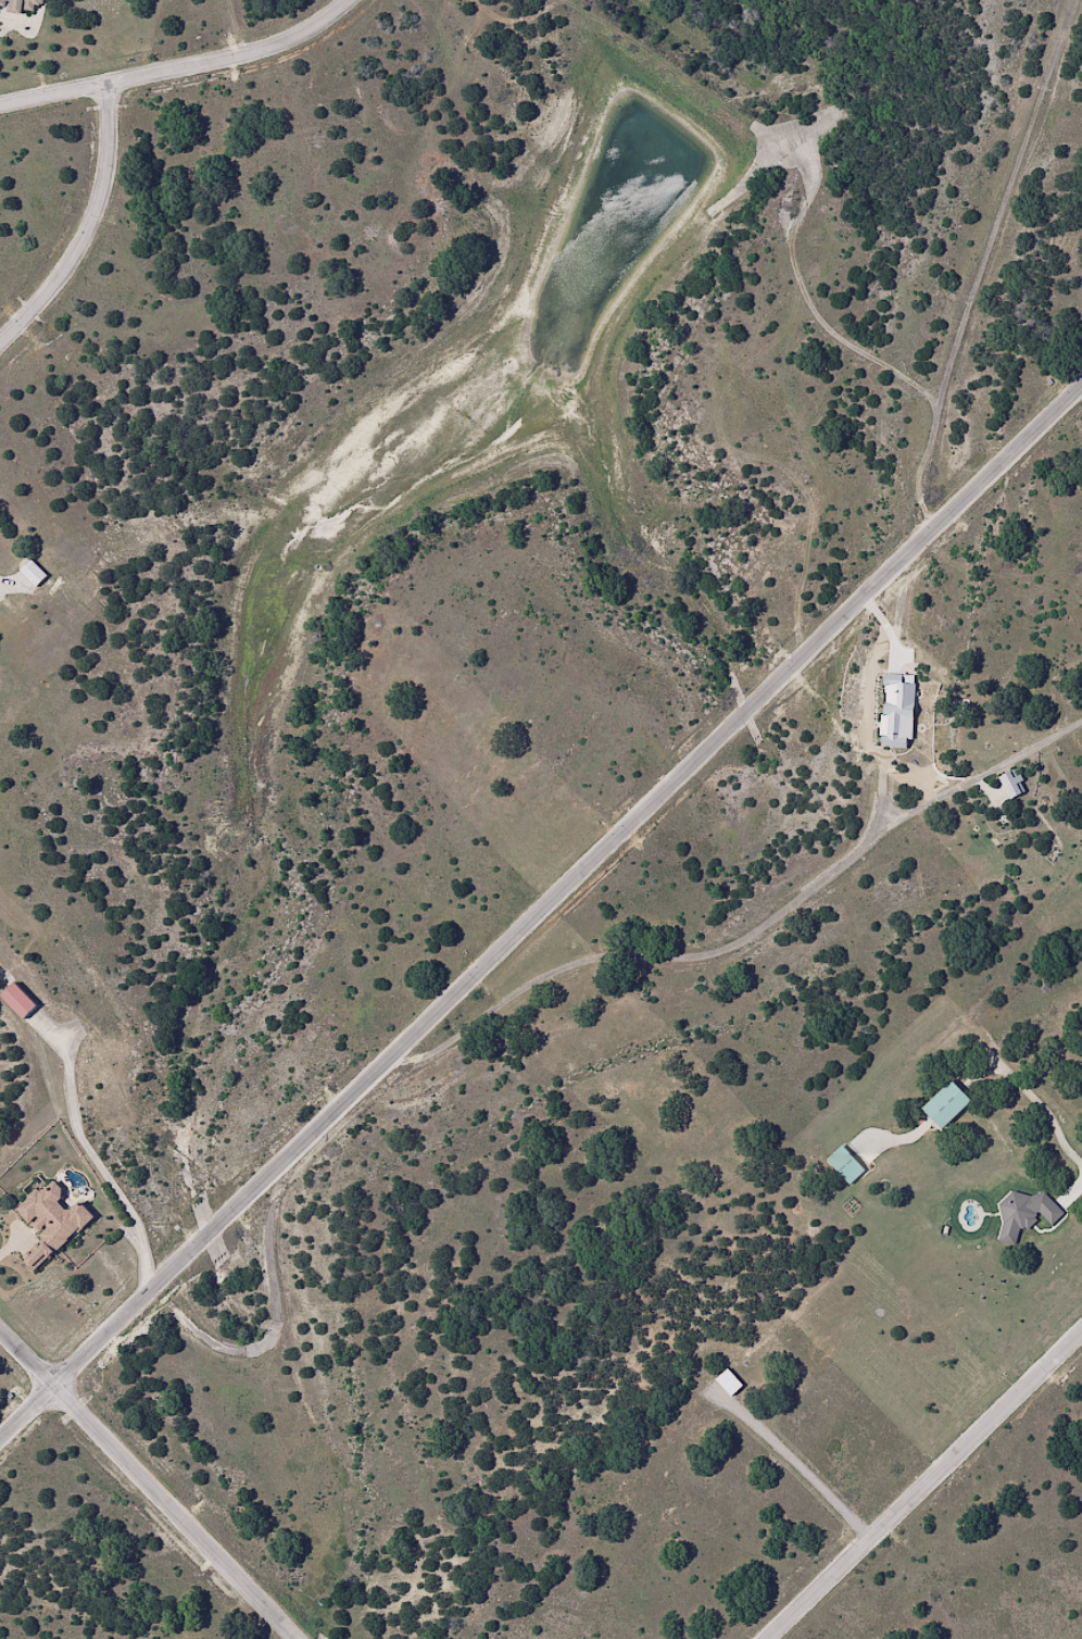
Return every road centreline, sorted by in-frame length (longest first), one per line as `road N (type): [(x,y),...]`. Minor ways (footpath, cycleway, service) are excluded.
road 1 (residential): [(0,1439),(1081,386)]
road 2 (residential): [(770,1638),(1081,1335)]
road 3 (residential): [(0,1335),(302,1638)]
road 4 (residential): [(0,105),(240,57),(284,43),(356,0)]
road 5 (residential): [(0,345),(38,309),(90,233),(112,157),(108,83)]

